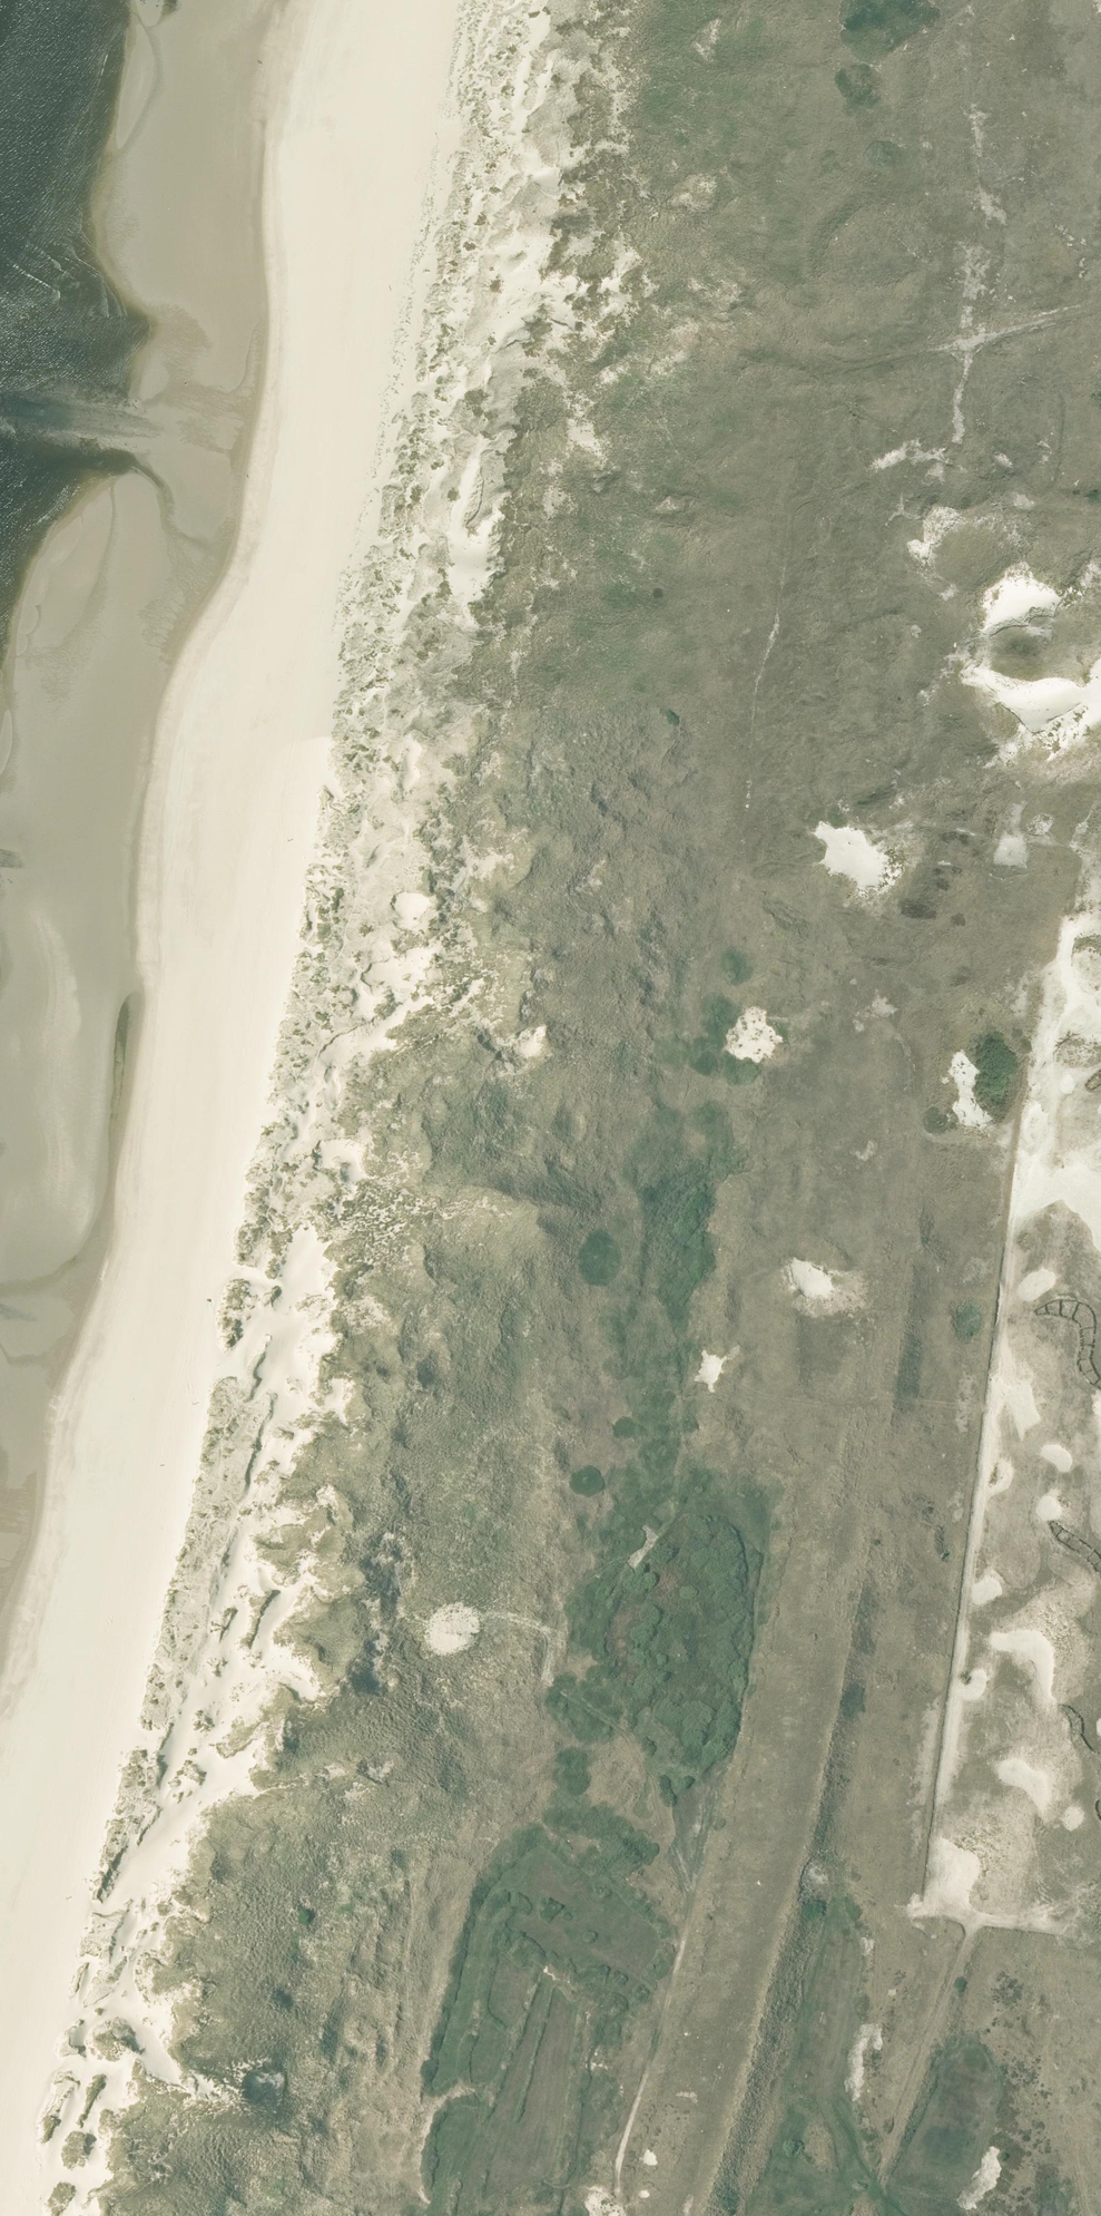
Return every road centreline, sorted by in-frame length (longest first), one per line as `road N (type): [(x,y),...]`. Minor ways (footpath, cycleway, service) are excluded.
road 1 (track): [(975,1916),(874,2198),(881,2215)]
road 2 (track): [(696,1900),(618,2160),(617,2192)]

